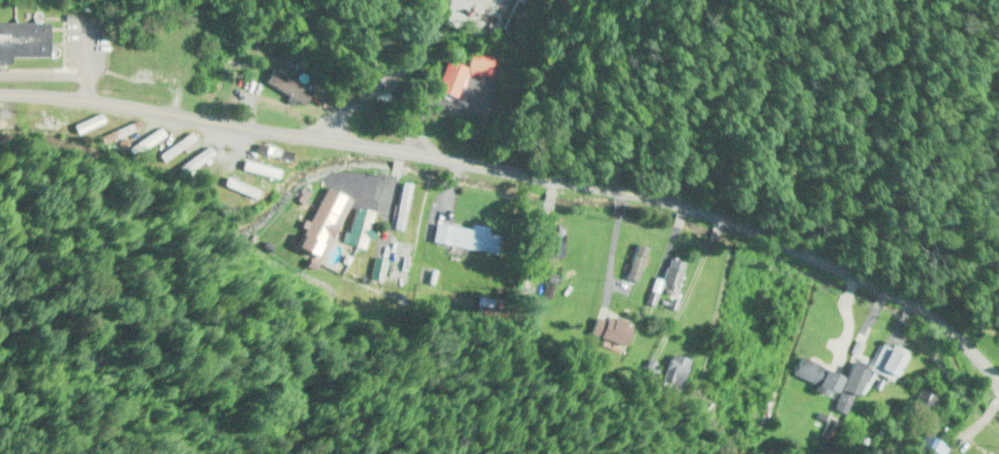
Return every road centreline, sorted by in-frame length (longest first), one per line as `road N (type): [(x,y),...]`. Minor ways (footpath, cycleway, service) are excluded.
road 1 (tertiary): [(0,87),(387,133),(713,205),(944,311),(998,364)]

